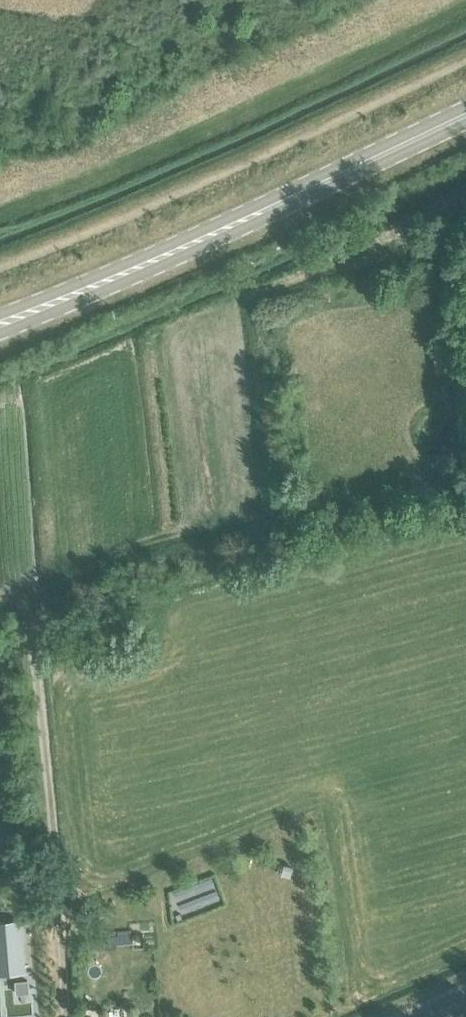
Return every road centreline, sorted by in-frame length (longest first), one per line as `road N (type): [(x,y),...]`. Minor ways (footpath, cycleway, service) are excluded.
road 1 (tertiary): [(0,323),(465,116)]
road 2 (track): [(64,1016),(41,668),(26,600),(0,595)]

